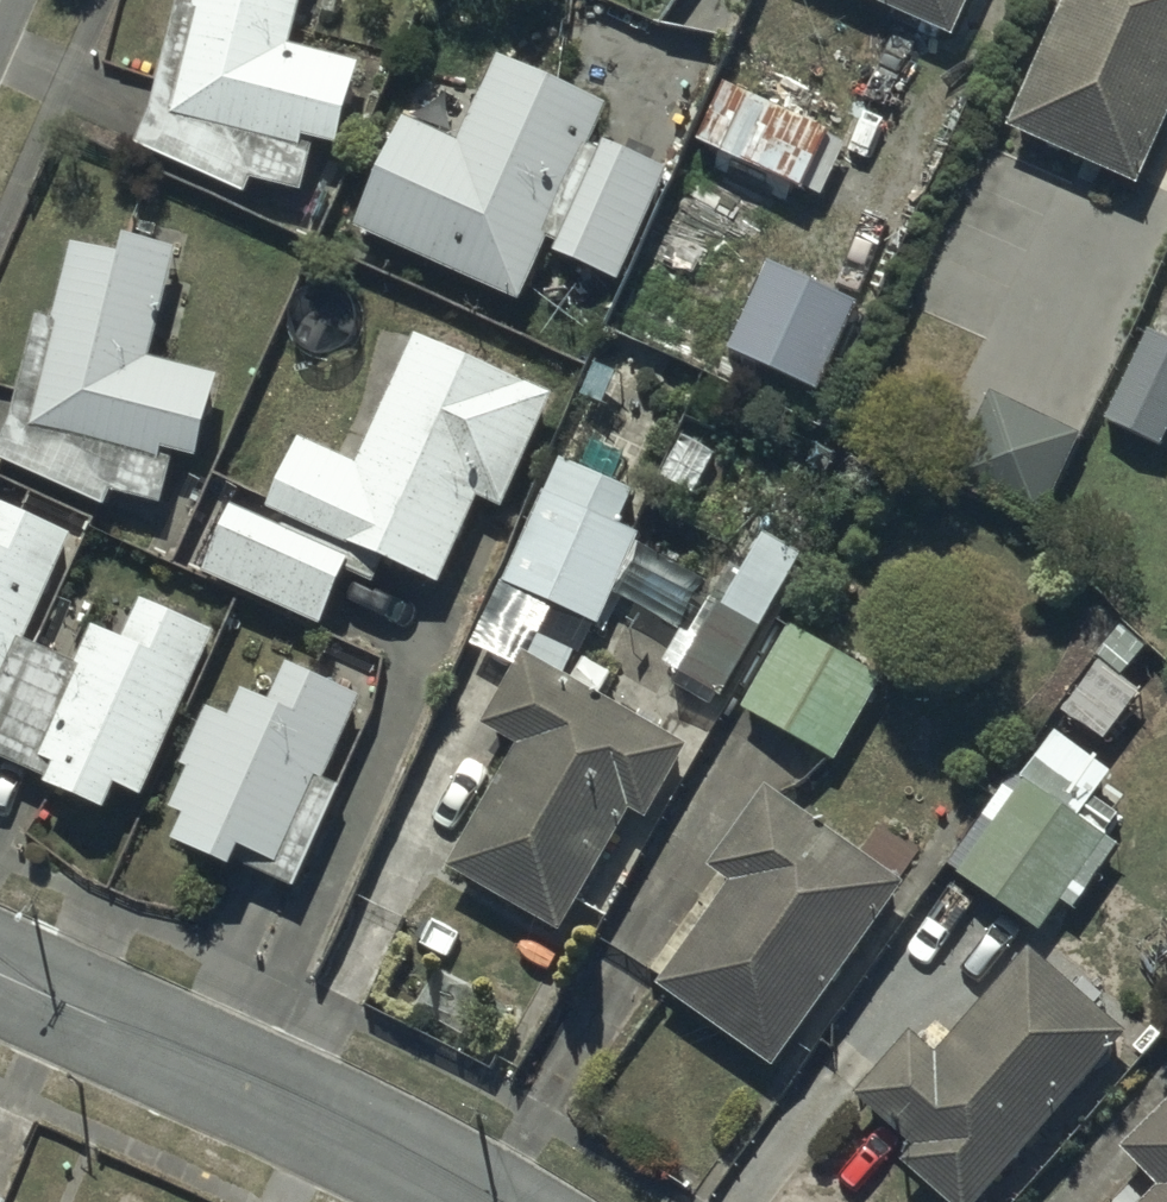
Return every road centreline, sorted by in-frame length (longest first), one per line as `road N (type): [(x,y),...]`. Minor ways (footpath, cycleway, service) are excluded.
road 1 (residential): [(486,1201),(0,975)]

